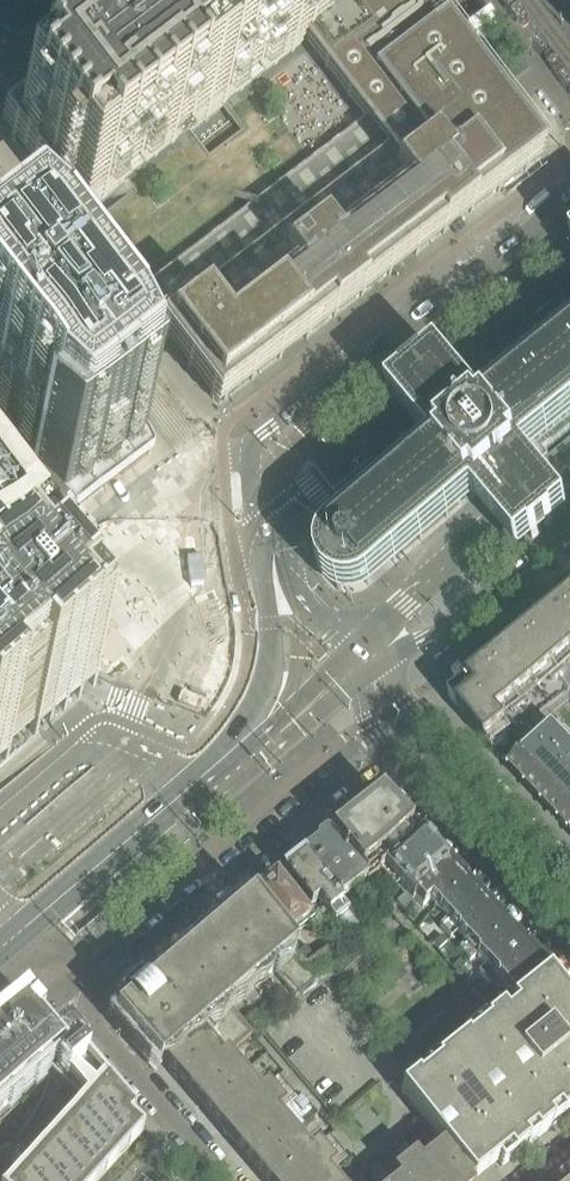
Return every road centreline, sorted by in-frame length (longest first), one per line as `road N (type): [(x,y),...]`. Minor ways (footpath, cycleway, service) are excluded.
road 1 (tertiary): [(569,187),(258,439),(251,466),(259,502)]
road 2 (tertiary): [(569,305),(279,529)]
road 3 (residential): [(356,669),(366,728),(569,949)]
road 4 (residential): [(569,874),(370,657)]
road 5 (tertiary): [(370,657),(407,603),(569,466)]
road 6 (tertiary): [(160,811),(193,804),(356,669)]
road 7 (tertiary): [(370,657),(426,640),(569,528)]
road 8 (tertiary): [(258,568),(272,637),(253,716),(196,771)]
road 9 (residential): [(196,771),(108,739),(0,819)]
road 10 (residential): [(230,1180),(90,1010)]
road 11 (tertiary): [(8,943),(160,811)]
road 12 (tertiary): [(279,529),(304,592),(356,669)]
road 13 (residential): [(8,943),(47,962),(131,968)]

